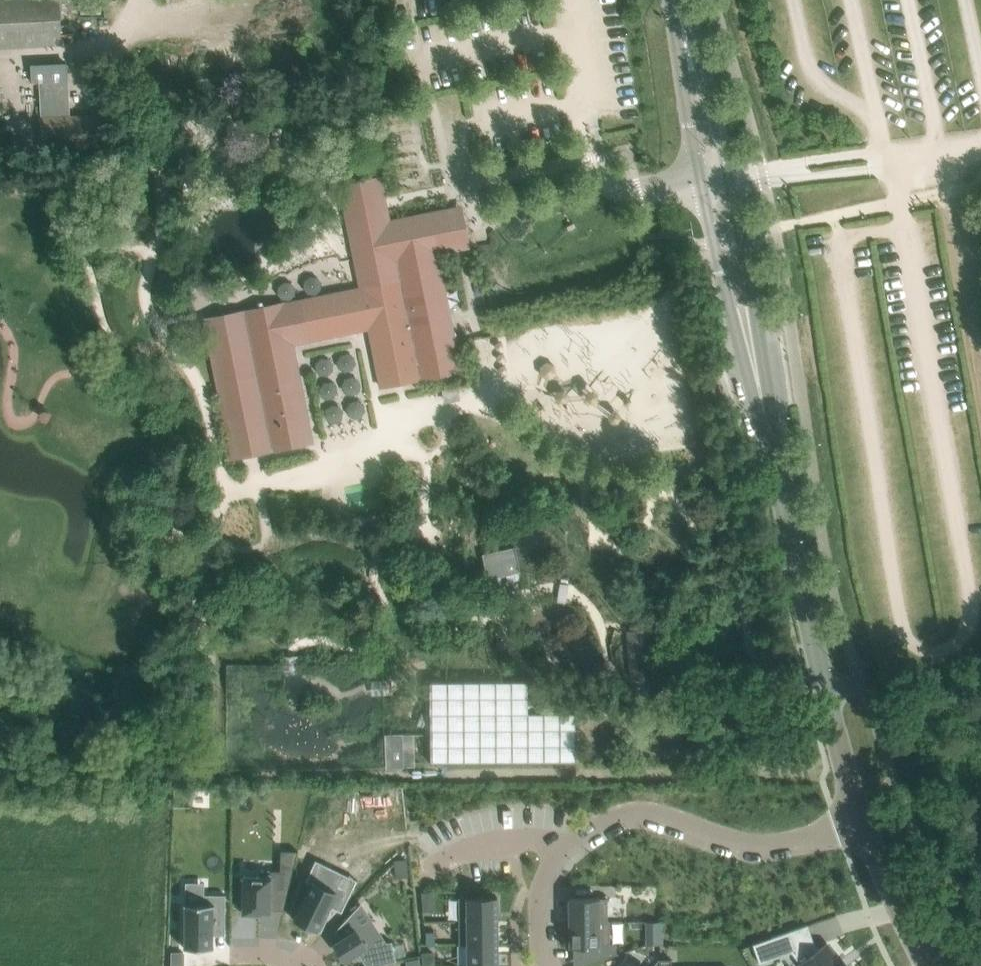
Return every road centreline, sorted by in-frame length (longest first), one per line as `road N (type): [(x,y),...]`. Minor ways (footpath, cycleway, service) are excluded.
road 1 (tertiary): [(671,0),(729,307),(770,440)]
road 2 (tertiary): [(770,440),(753,290),(685,0)]
road 3 (tertiary): [(859,815),(824,698),(770,440)]
road 4 (residential): [(859,815),(776,845),(742,843),(662,813),(630,813),(571,844)]
road 5 (tertiary): [(925,965),(859,815)]
road 6 (residential): [(425,867),(496,843),(571,844)]
road 7 (residential): [(571,844),(547,872),(537,905),(546,965)]

